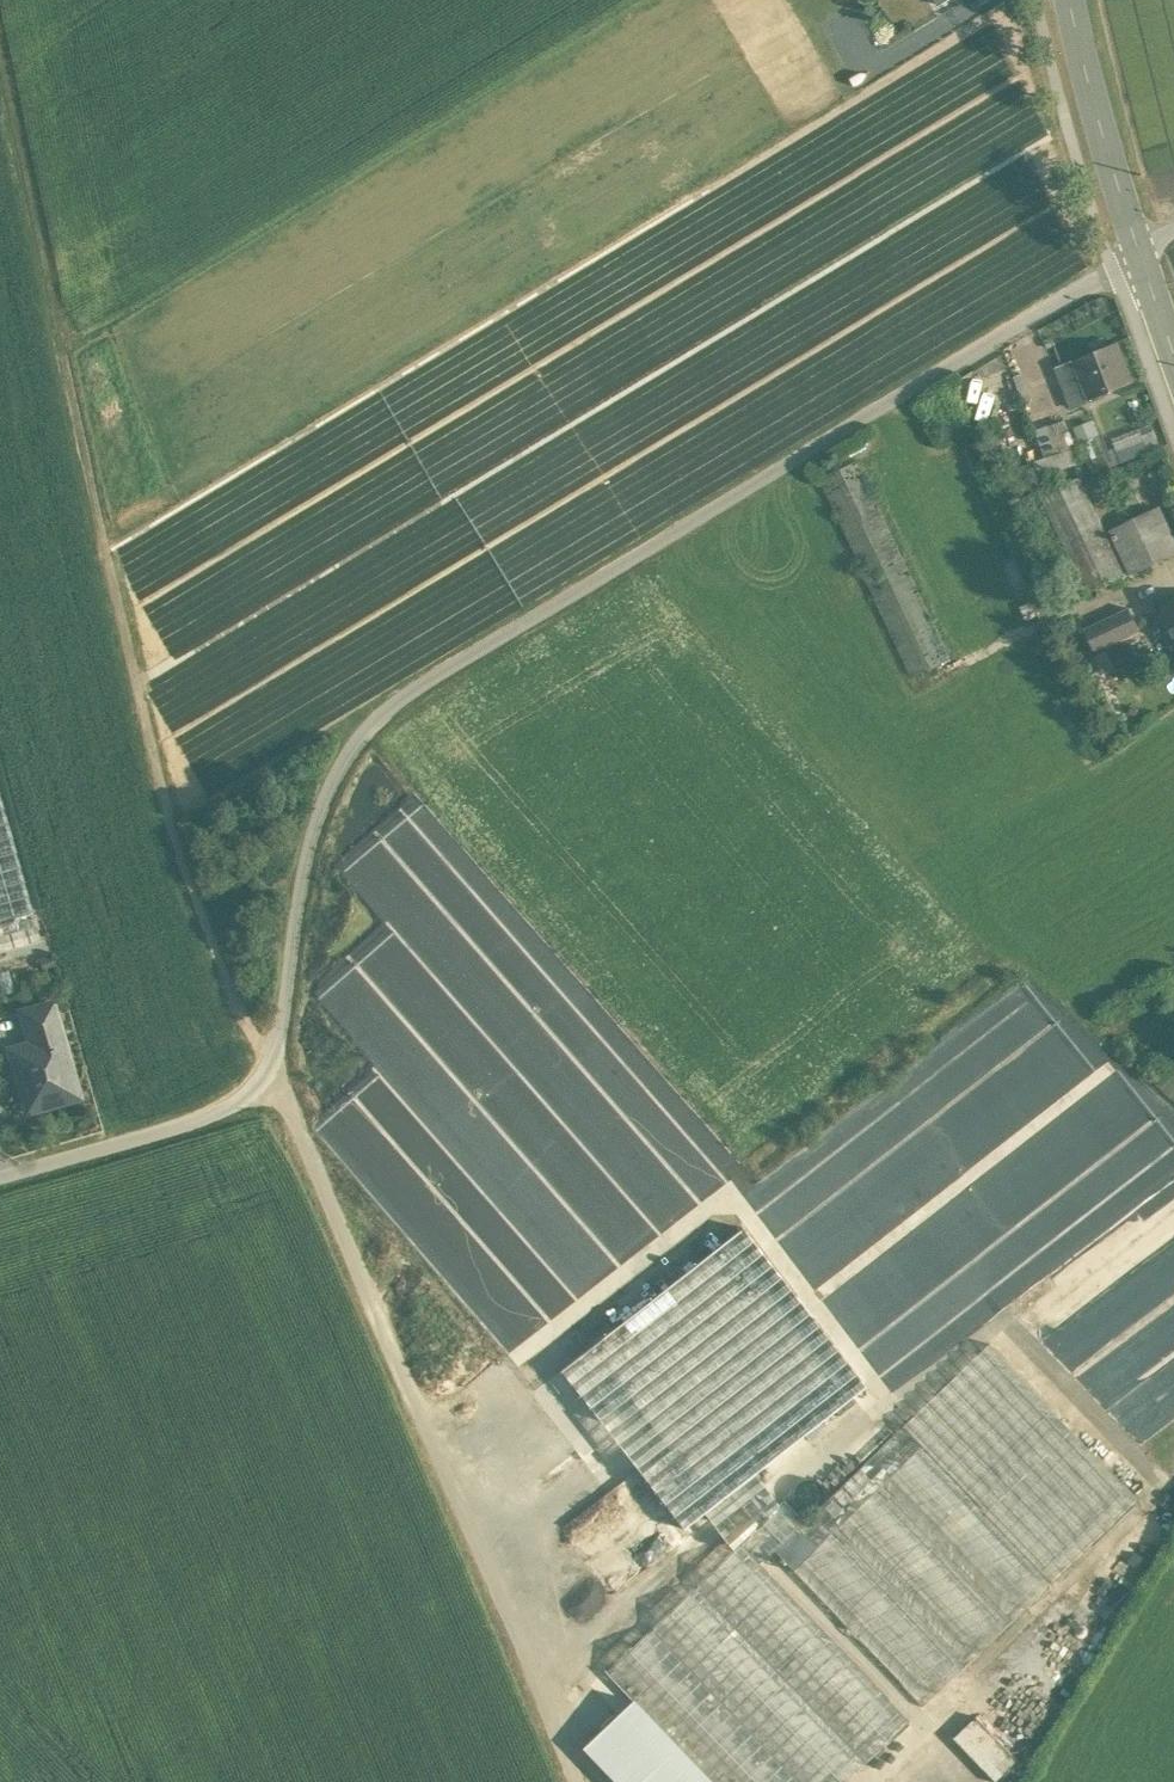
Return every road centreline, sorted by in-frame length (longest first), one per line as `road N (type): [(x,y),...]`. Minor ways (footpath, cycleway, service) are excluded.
road 1 (track): [(1173,229),(373,715),(334,774),(305,847),(271,1088),(0,1170)]
road 2 (track): [(577,1781),(287,1105),(271,1088)]
road 3 (tertiary): [(1069,0),(1130,221),(1173,345)]

